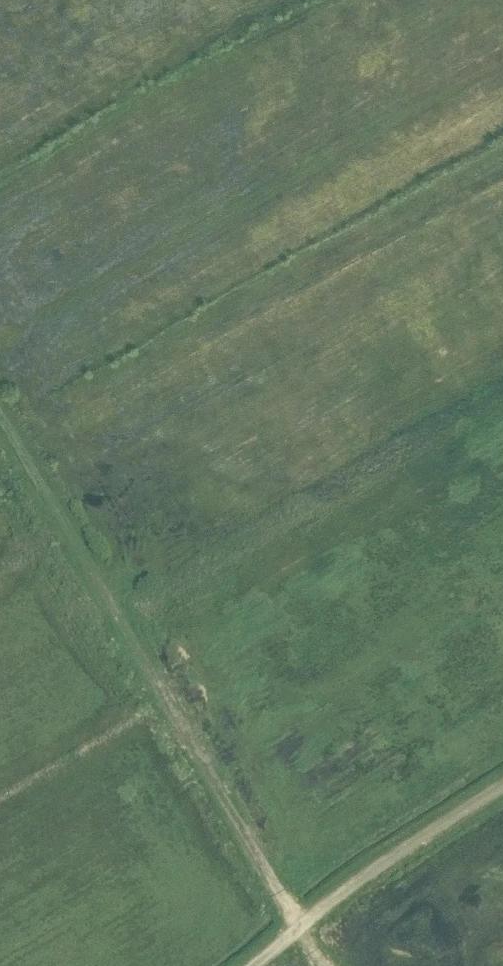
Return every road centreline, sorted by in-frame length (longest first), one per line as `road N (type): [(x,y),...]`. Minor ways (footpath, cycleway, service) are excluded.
road 1 (track): [(0,416),(317,965)]
road 2 (unclassified): [(252,965),(338,897),(502,791)]

